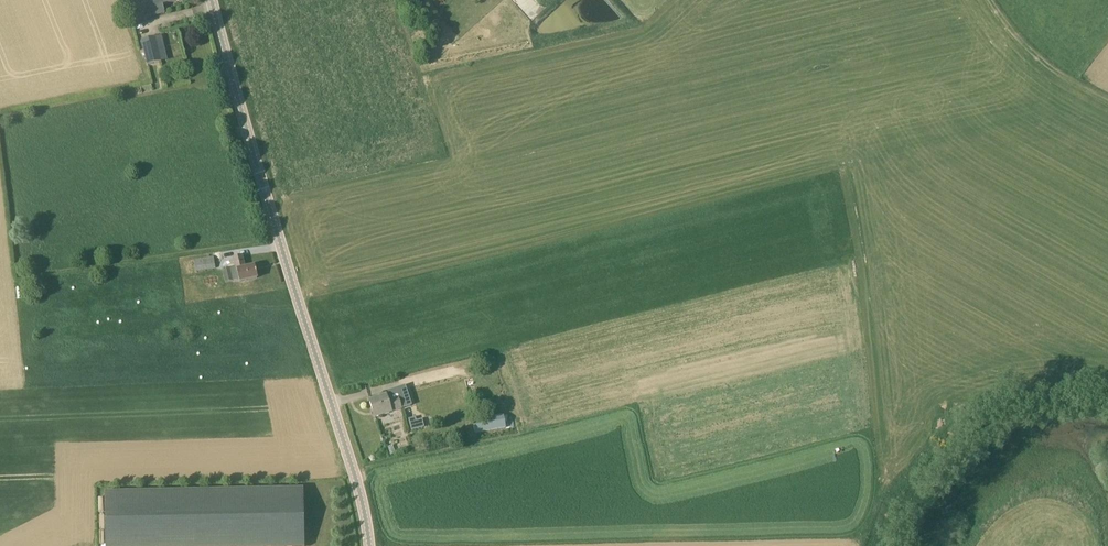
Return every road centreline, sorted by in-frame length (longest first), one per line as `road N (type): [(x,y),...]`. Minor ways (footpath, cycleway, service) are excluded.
road 1 (residential): [(369,545),(213,0)]
road 2 (track): [(1107,107),(1033,58),(988,0)]

